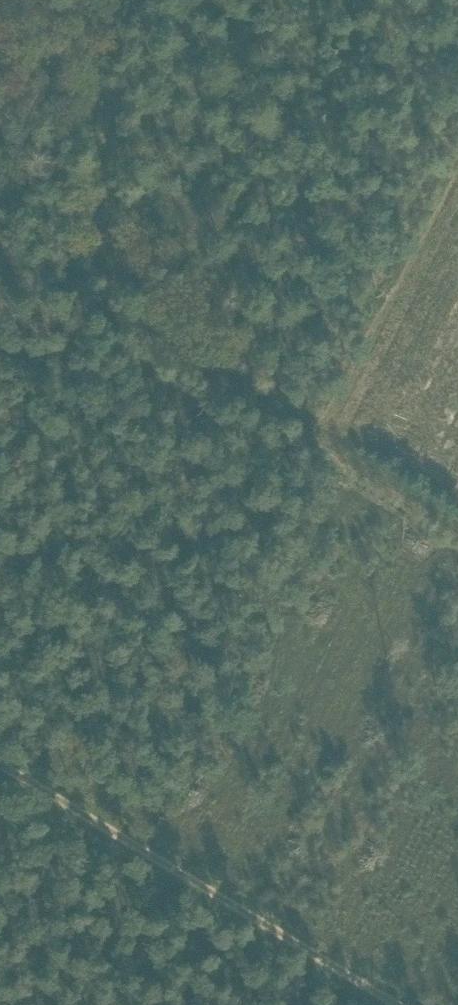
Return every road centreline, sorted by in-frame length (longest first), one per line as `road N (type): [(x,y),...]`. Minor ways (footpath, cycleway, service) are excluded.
road 1 (track): [(0,773),(377,1004)]

